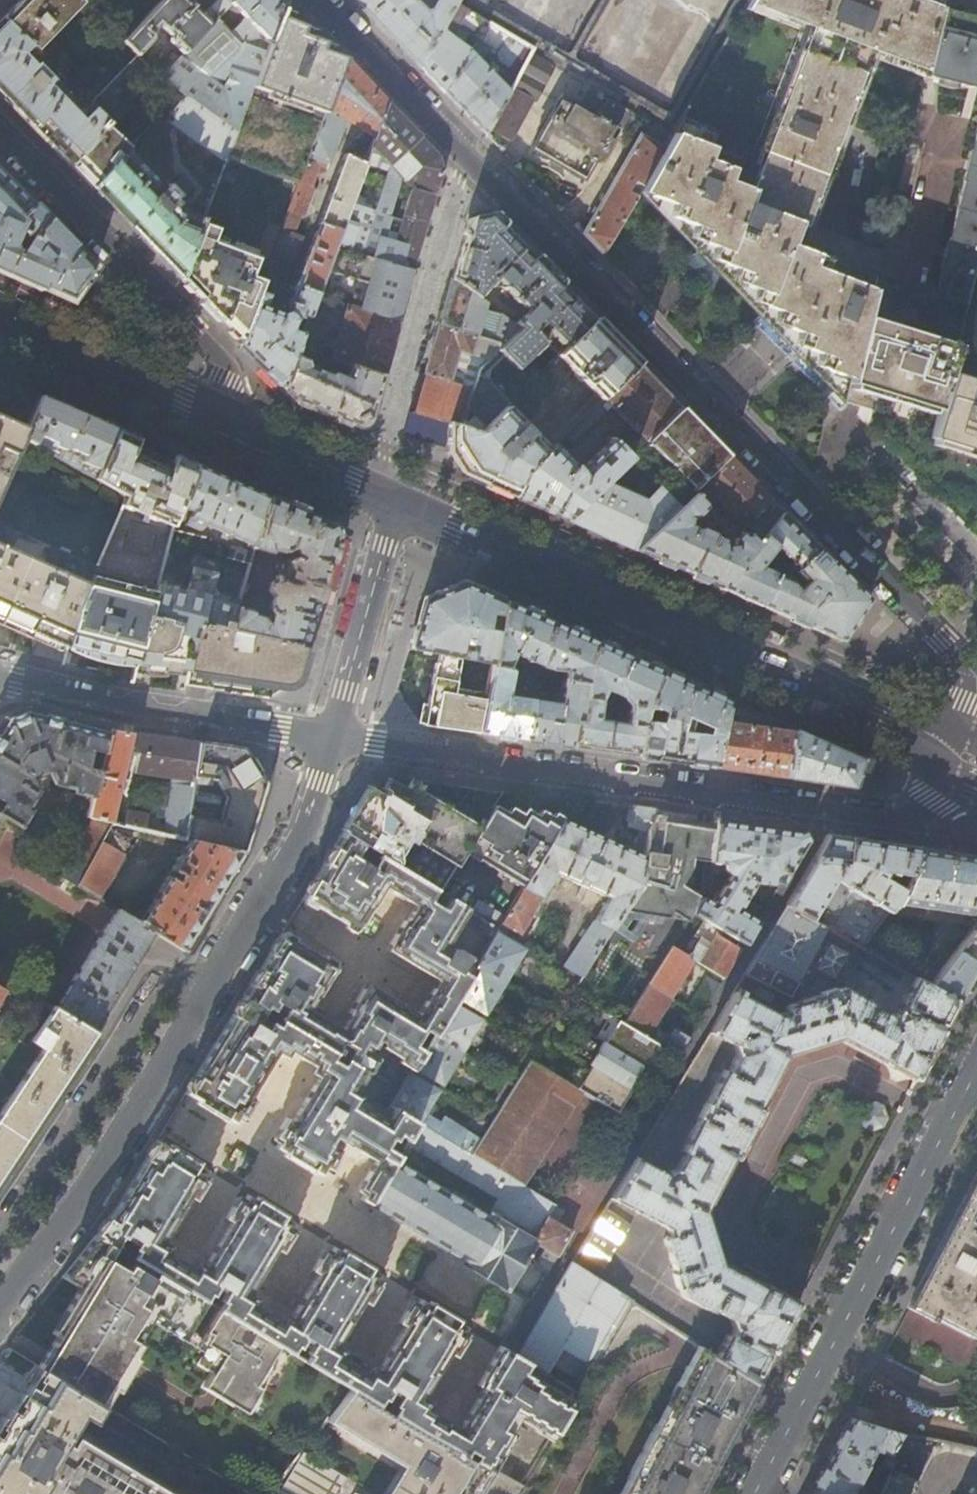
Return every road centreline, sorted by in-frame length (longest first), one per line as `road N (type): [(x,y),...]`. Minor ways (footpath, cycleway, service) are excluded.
road 1 (residential): [(317,0),(962,661)]
road 2 (residential): [(955,751),(928,812),(879,818),(339,740)]
road 3 (residential): [(0,1305),(148,1098),(264,900),(339,740)]
road 4 (secondary): [(955,751),(400,501)]
road 5 (residential): [(754,1493),(976,1067)]
road 6 (residential): [(234,430),(221,362),(0,135)]
road 7 (residential): [(339,740),(110,709),(0,679)]
road 8 (secondary): [(234,430),(0,325)]
road 9 (residential): [(339,740),(400,501)]
road 10 (secondary): [(400,501),(234,430)]

